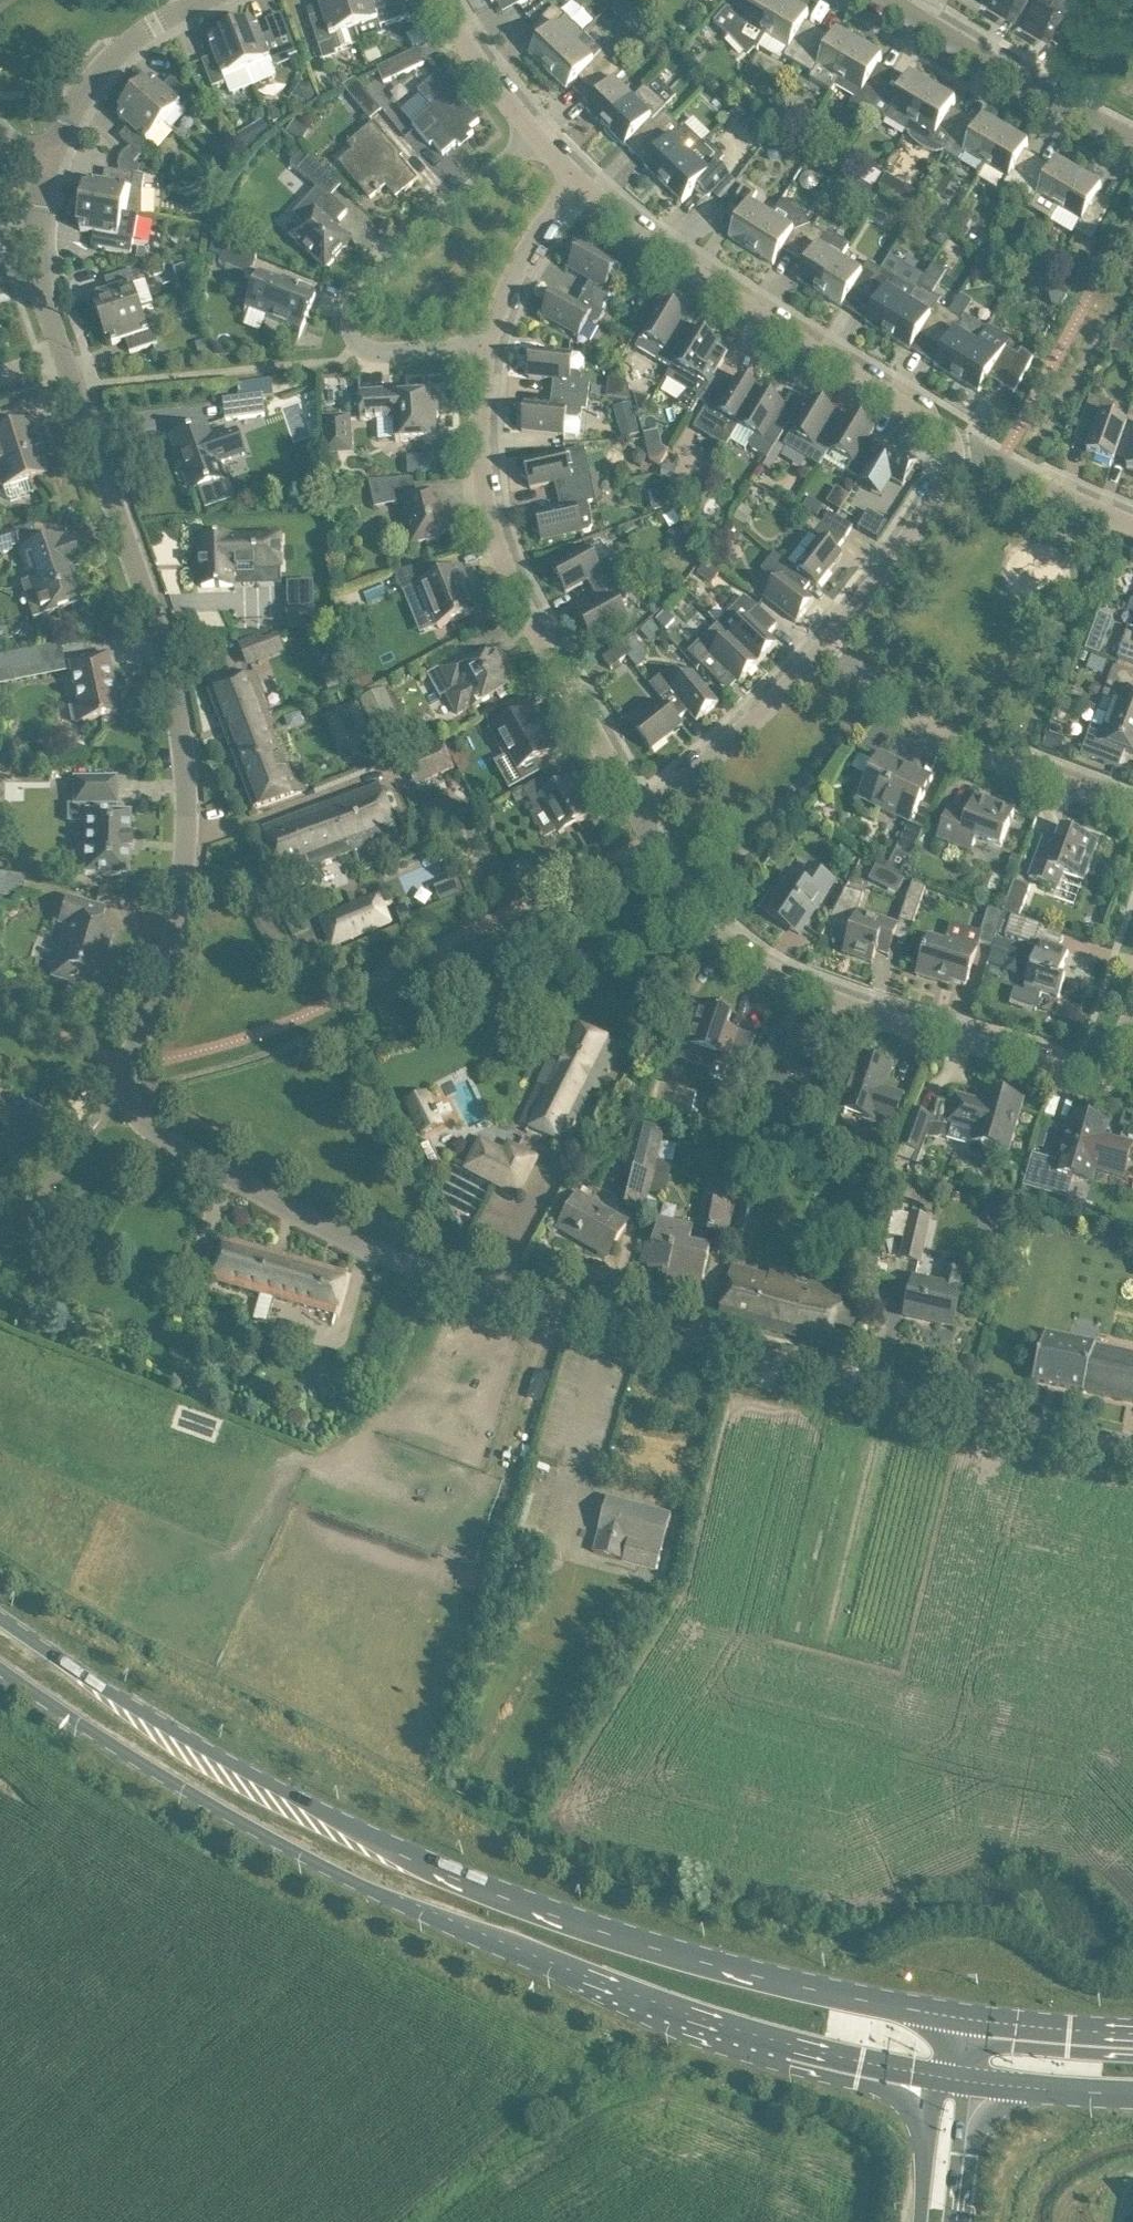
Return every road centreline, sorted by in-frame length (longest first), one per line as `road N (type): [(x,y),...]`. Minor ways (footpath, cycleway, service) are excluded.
road 1 (unclassified): [(1132,1442),(440,1274),(309,1218),(157,1133),(127,1090)]
road 2 (primary): [(965,2017),(704,1962),(508,1898),(261,1780),(0,1618)]
road 3 (primary): [(0,1668),(179,1785),(405,1906),(691,2015),(934,2075)]
road 4 (residential): [(127,1090),(178,930),(187,739),(141,549),(62,355)]
road 5 (residential): [(1132,1030),(1125,1056),(1103,1074),(1048,1068),(803,983),(726,938),(694,906),(652,839),(645,801)]
road 6 (residential): [(645,801),(625,789),(499,526),(483,398),(492,351)]
road 7 (residential): [(952,438),(934,416),(683,258),(582,177)]
road 8 (residential): [(492,351),(394,356),(360,349),(339,339),(338,307),(356,277),(532,134)]
road 9 (residential): [(1132,808),(1009,767),(936,731),(823,649)]
road 10 (residential): [(1132,139),(902,0)]
road 11 (residential): [(823,649),(925,514),(951,470),(952,438)]
road 12 (residential): [(645,801),(663,794),(823,649)]
road 13 (residential): [(51,155),(114,59),(169,15),(204,0)]
road 14 (residential): [(62,355),(38,262),(51,155)]
road 15 (residential): [(1132,527),(952,438)]
road 16 (residential): [(492,351),(516,280),(582,177)]
road 17 (primary): [(1132,2032),(965,2017)]
road 18 (primary): [(973,2081),(1132,2093)]
road 19 (residential): [(532,134),(449,0)]
road 20 (tertiary): [(934,2075),(921,2221)]
road 21 (tertiary): [(958,2221),(973,2081)]

